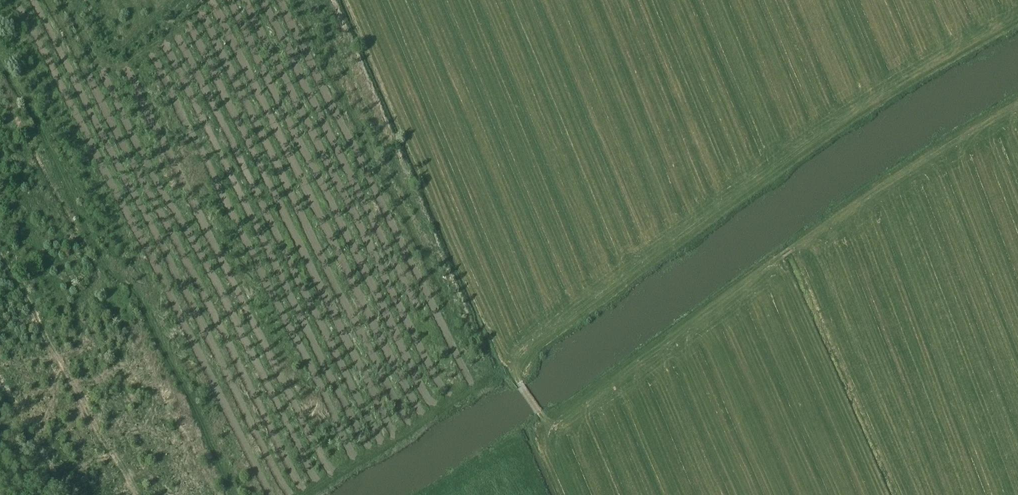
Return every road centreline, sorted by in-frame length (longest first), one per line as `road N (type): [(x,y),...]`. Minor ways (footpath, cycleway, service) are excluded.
road 1 (track): [(233,494),(132,288),(105,265),(0,59)]
road 2 (track): [(603,292),(512,369),(309,494)]
road 3 (track): [(568,494),(545,423),(502,348)]

